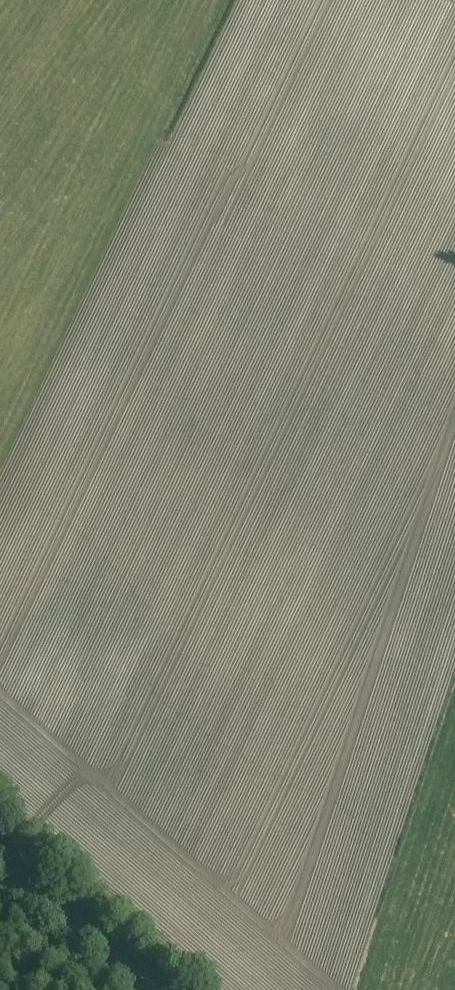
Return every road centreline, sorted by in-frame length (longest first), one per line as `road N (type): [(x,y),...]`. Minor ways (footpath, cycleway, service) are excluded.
road 1 (unclassified): [(149,989),(0,860)]

